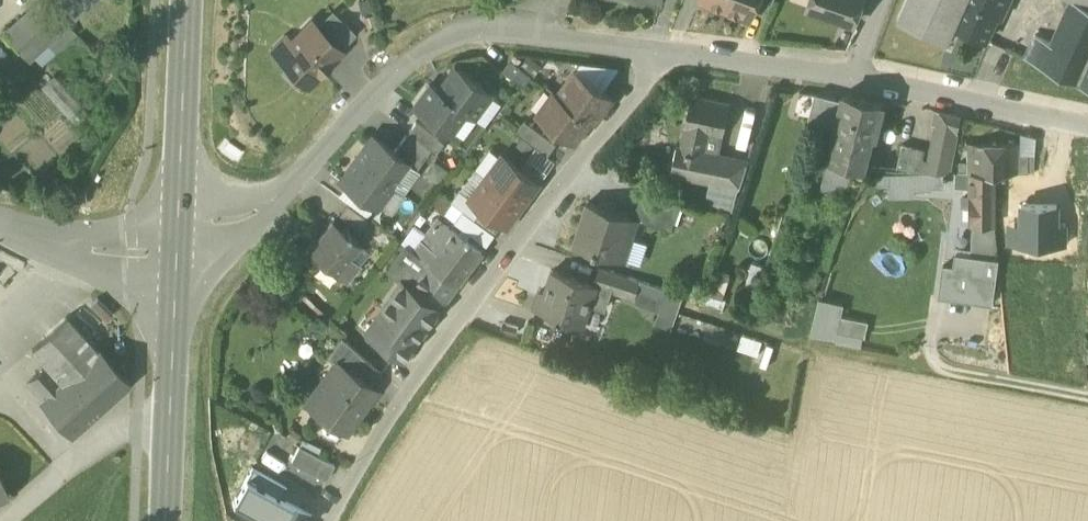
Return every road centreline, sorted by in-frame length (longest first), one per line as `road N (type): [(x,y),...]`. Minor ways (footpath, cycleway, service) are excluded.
road 1 (residential): [(675,53),(564,180),(385,426),(333,520)]
road 2 (residential): [(675,53),(492,33),(417,59),(274,202),(178,247)]
road 3 (track): [(1087,396),(804,346),(696,310)]
road 4 (secondary): [(167,520),(178,247)]
road 5 (secondary): [(178,247),(186,0)]
road 6 (residential): [(1087,128),(853,79)]
road 7 (residential): [(178,247),(133,254),(0,231)]
road 8 (residential): [(853,79),(675,53)]

